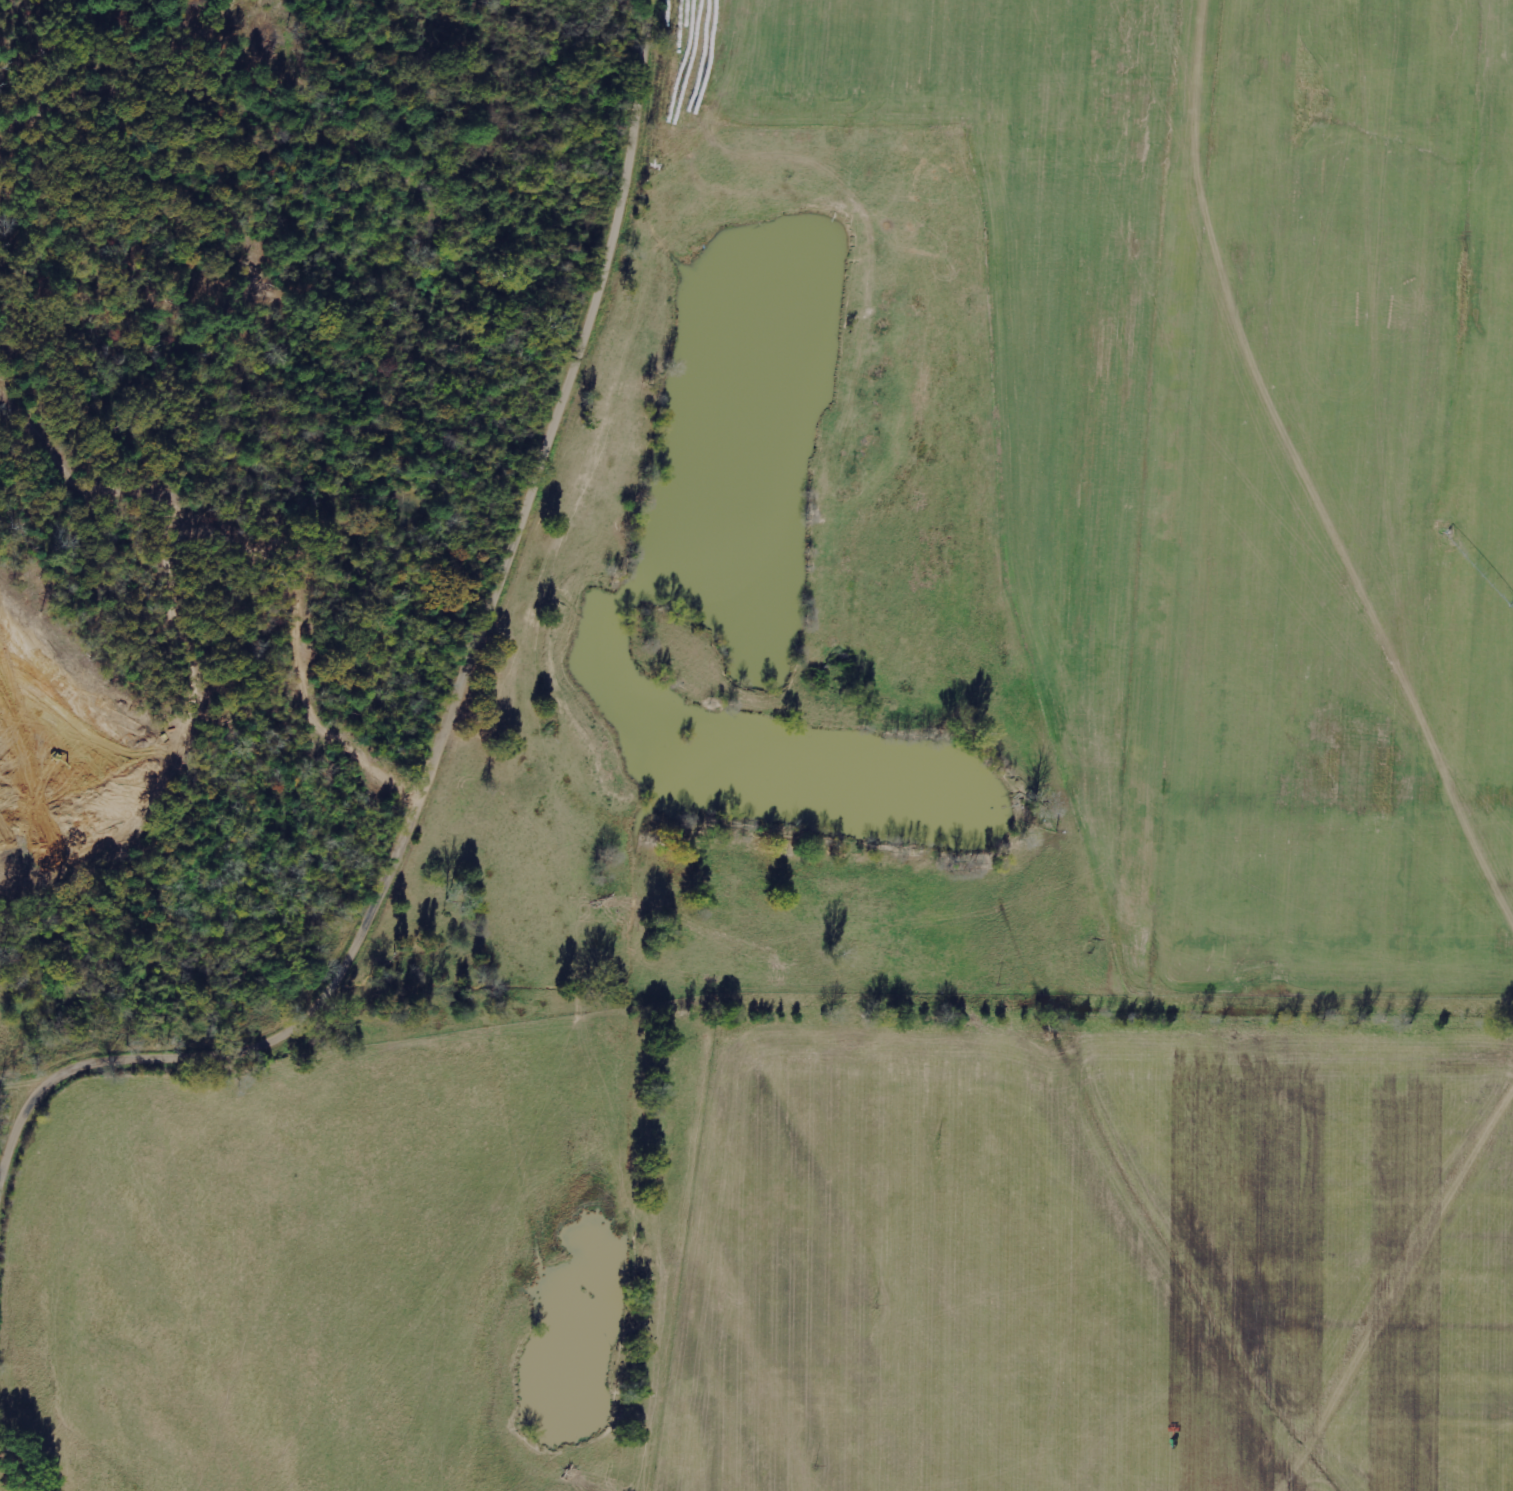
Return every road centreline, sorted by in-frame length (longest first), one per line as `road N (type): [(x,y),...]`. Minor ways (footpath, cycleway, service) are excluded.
road 1 (residential): [(0,1444),(23,1186),(69,1092),(114,1068),(270,1050),(297,993),(275,0)]

